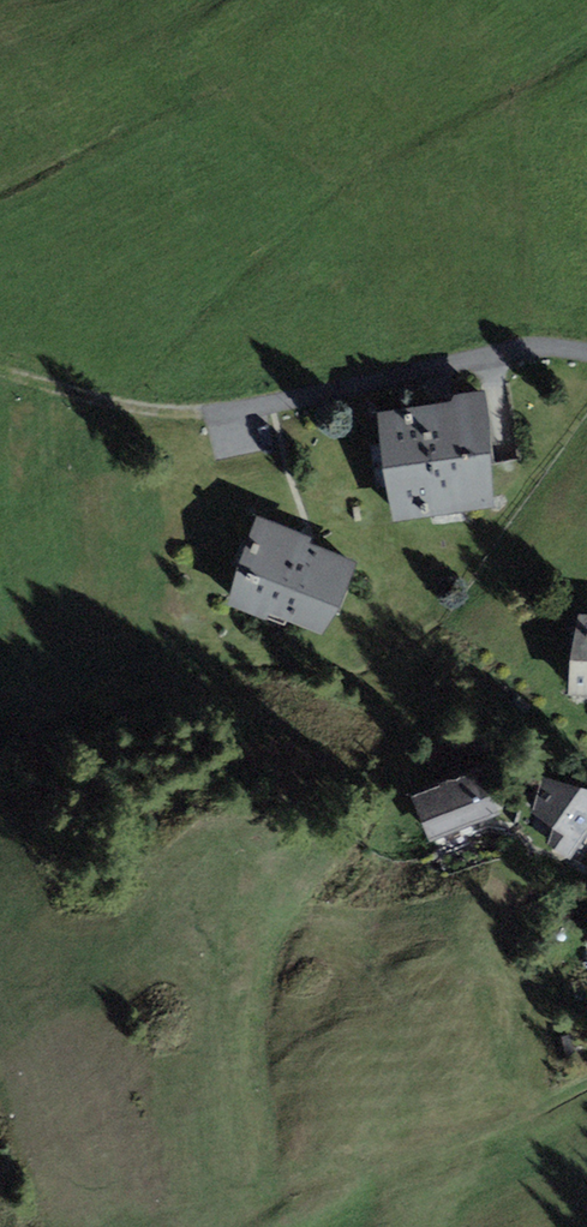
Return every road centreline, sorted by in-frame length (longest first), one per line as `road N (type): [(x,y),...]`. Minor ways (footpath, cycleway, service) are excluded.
road 1 (residential): [(228,416),(493,354),(586,354)]
road 2 (track): [(228,416),(105,403),(0,370)]

